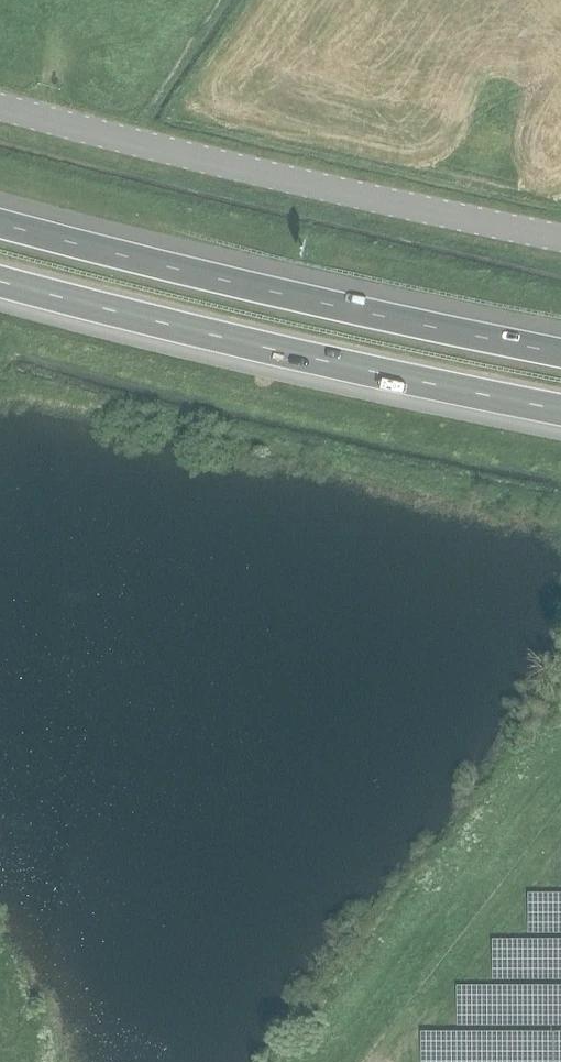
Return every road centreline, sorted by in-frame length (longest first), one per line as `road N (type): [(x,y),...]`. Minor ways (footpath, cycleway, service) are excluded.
road 1 (unclassified): [(560,239),(0,108)]
road 2 (motorway): [(560,353),(0,223)]
road 3 (motorway): [(0,282),(339,366),(560,410)]

